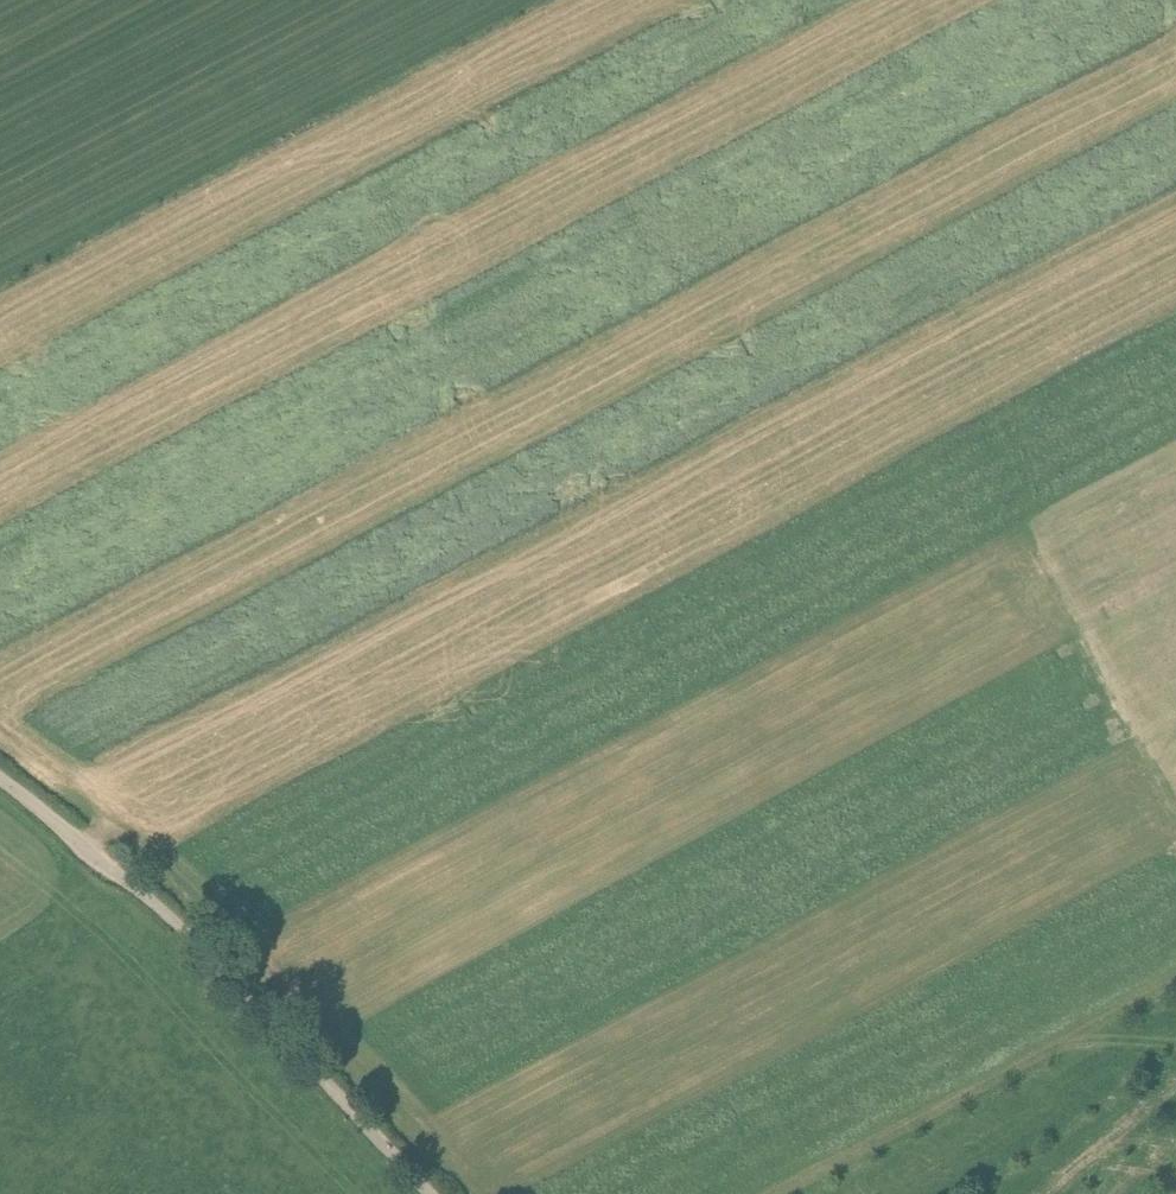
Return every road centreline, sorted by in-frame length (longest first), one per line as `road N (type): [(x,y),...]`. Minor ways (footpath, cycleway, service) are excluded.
road 1 (unclassified): [(430,1193),(169,918),(0,779)]

